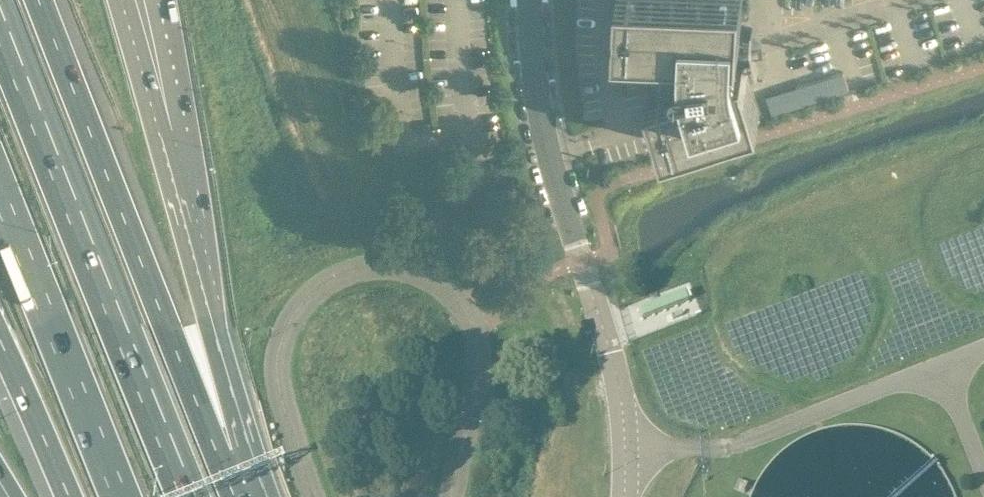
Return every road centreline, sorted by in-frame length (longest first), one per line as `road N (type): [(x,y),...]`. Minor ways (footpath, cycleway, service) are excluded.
road 1 (tertiary): [(625,496),(623,403),(547,138),(529,0)]
road 2 (motorway): [(229,457),(41,0)]
road 3 (motorway): [(184,496),(0,43)]
road 4 (motorway): [(229,457),(205,272),(140,0)]
road 5 (motorway): [(0,201),(120,496)]
road 6 (motorway): [(0,341),(71,496)]

